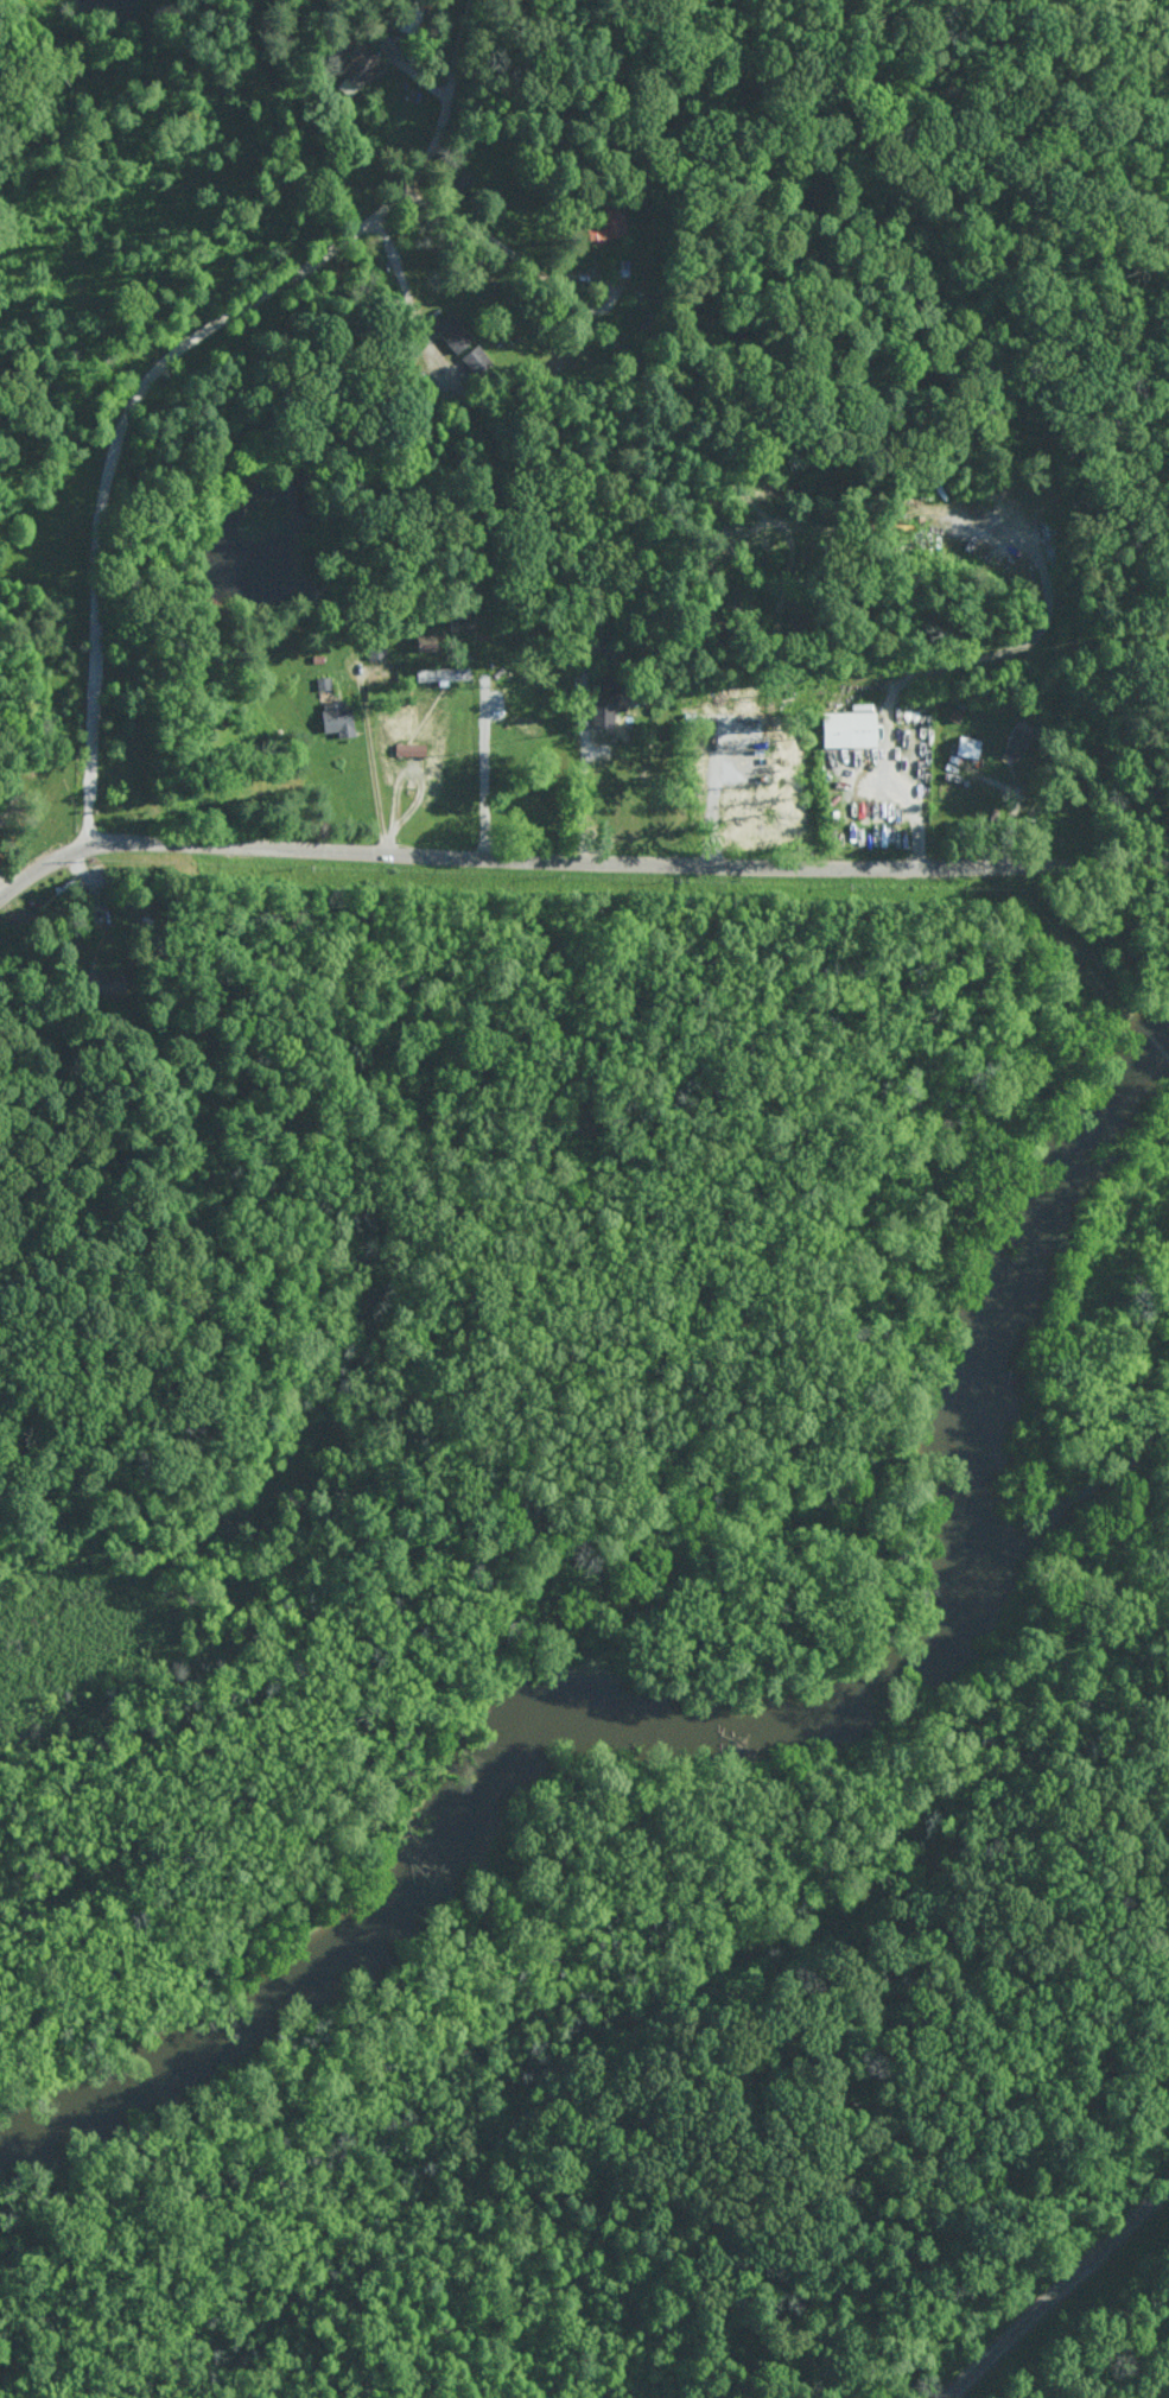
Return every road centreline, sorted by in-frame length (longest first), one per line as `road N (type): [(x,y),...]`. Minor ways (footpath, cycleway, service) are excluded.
road 1 (tertiary): [(0,898),(96,839),(583,859),(1036,870),(1168,865)]
road 2 (residential): [(96,839),(91,641),(99,518),(106,459),(135,387),(369,221),(412,179),(443,101),(466,0)]

